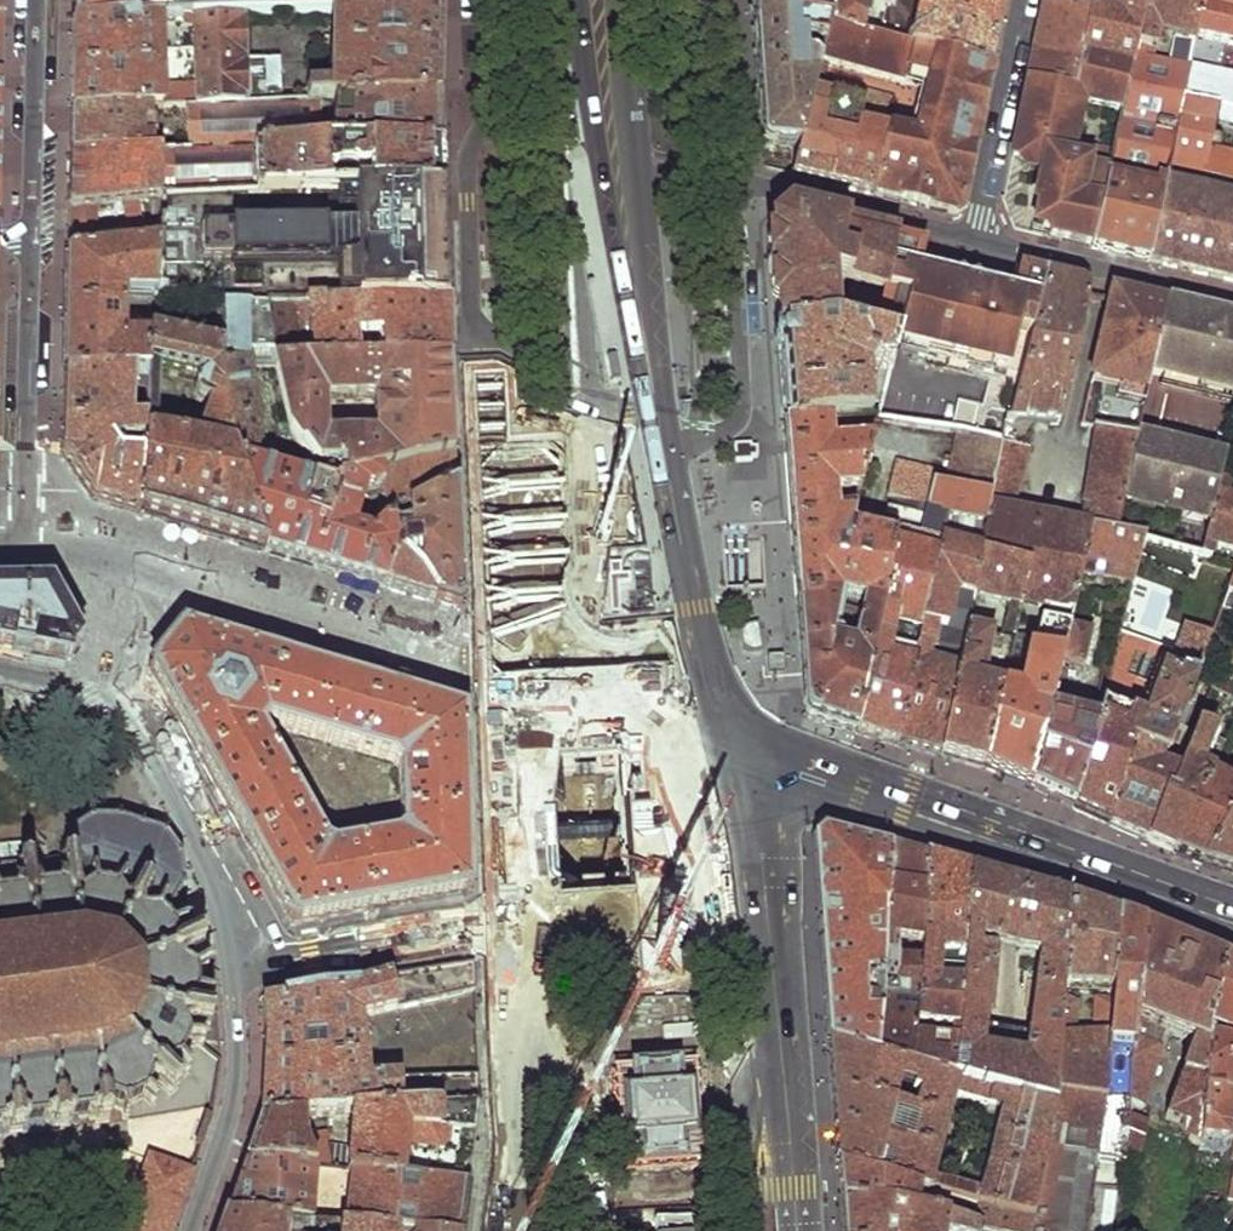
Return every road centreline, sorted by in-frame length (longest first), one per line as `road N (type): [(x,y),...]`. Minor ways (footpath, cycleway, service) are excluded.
road 1 (primary): [(578,0),(666,549),(701,640)]
road 2 (primary): [(1207,910),(729,741)]
road 3 (primary): [(796,1230),(761,865),(729,741)]
road 4 (primary): [(701,640),(667,477),(628,161)]
road 5 (residential): [(0,679),(89,695),(135,726),(209,863),(236,969)]
road 6 (residential): [(628,161),(755,184),(974,240)]
road 7 (residential): [(31,233),(27,561)]
road 8 (residential): [(236,969),(233,1082),(188,1230)]
road 9 (residential): [(974,240),(1232,302)]
road 10 (residential): [(236,969),(480,926)]
road 11 (residential): [(1023,0),(974,240)]
road 12 (residential): [(35,0),(31,233)]
road 13 (primary): [(519,1034),(532,1213)]
road 14 (primary): [(628,161),(621,0)]

